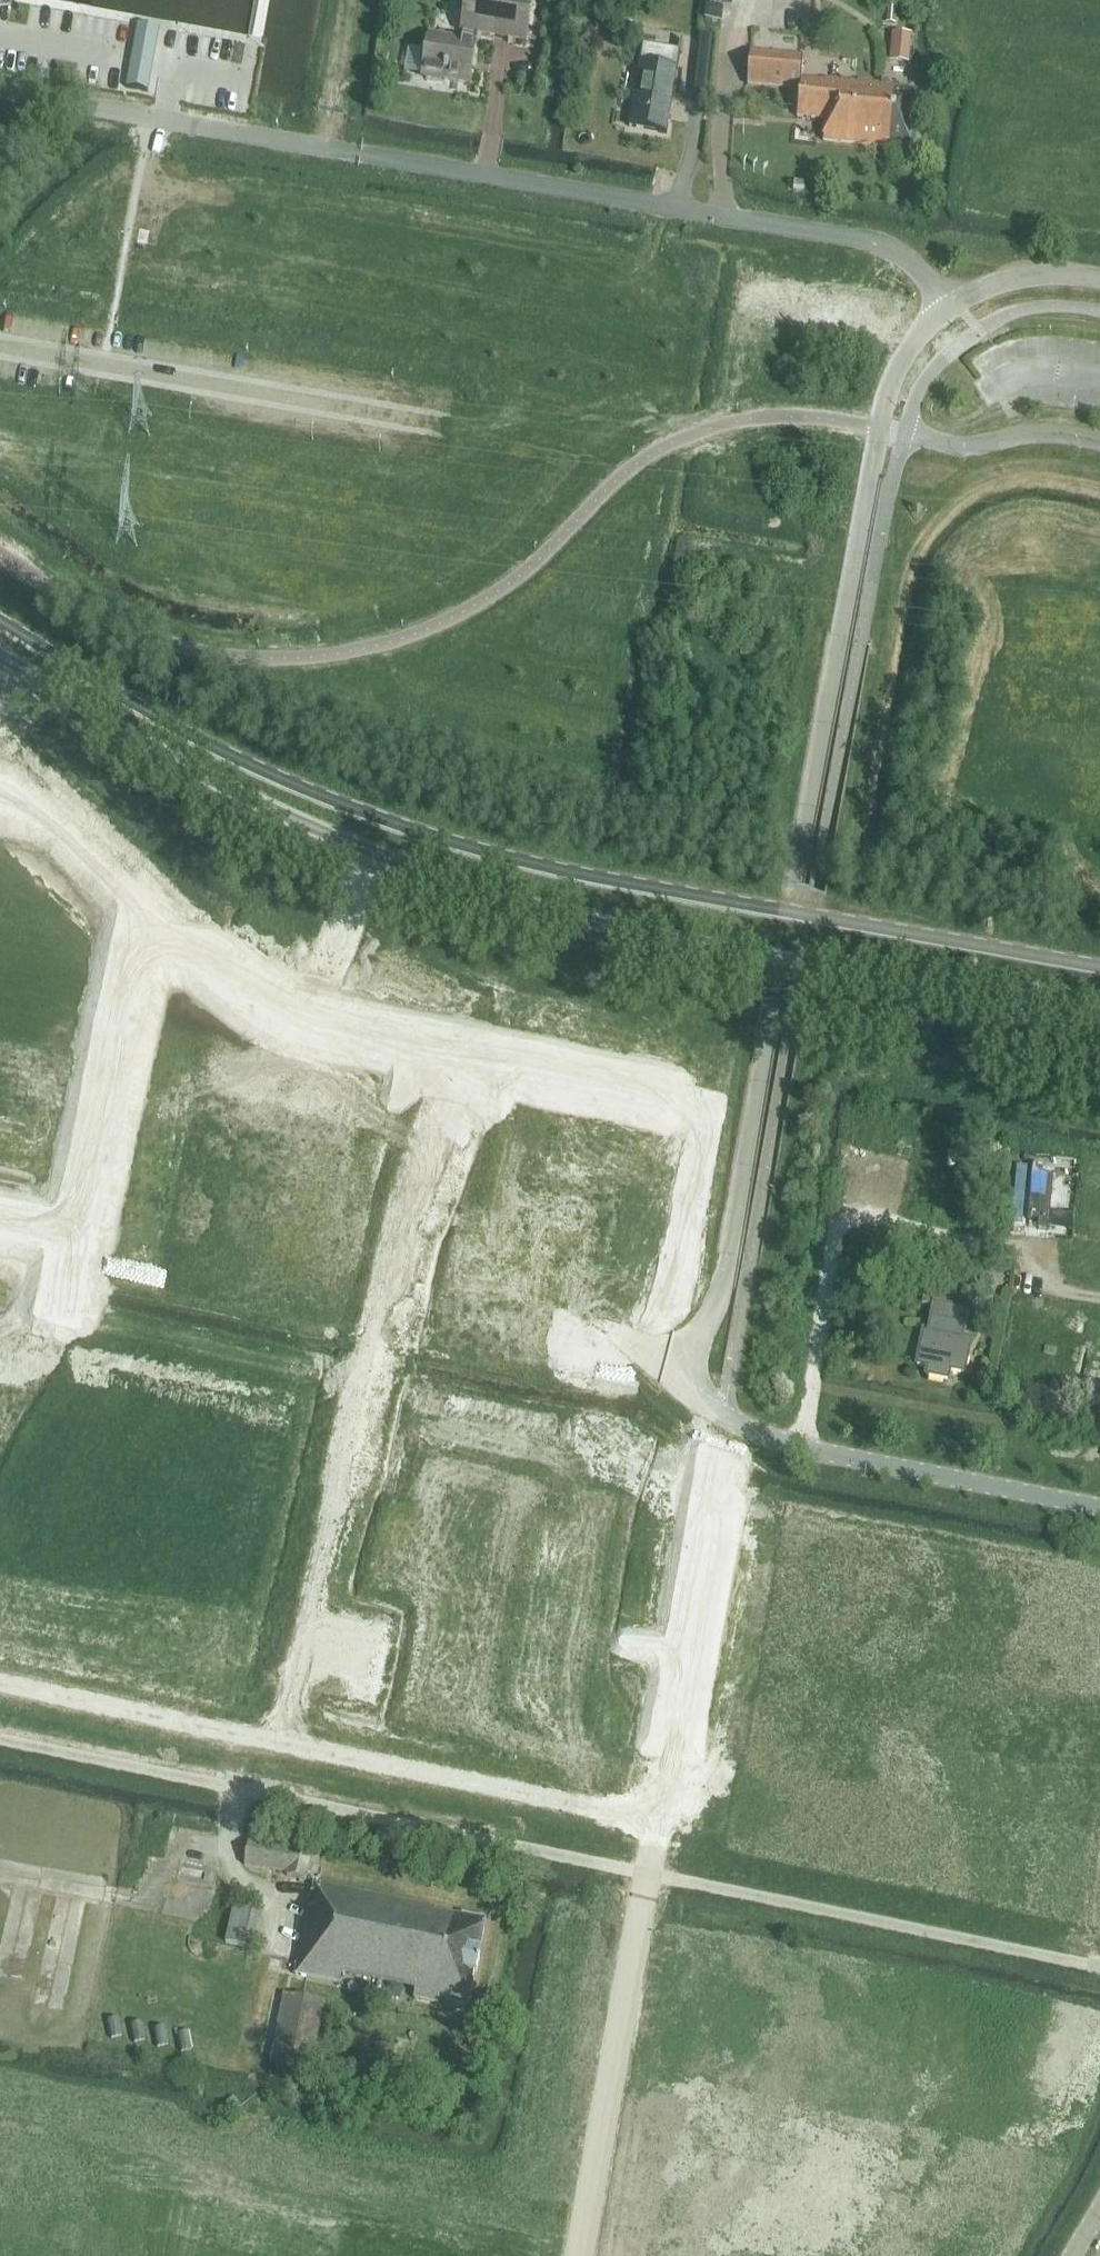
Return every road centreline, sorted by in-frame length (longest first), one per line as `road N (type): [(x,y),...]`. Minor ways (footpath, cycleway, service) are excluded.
road 1 (unclassified): [(1099,1507),(776,1439),(722,1414),(699,1380),(695,1359),(730,1255),(843,634)]
road 2 (tertiary): [(0,658),(130,740),(302,821),(466,885),(603,926),(1099,1016)]
road 3 (tertiary): [(1099,966),(608,880),(370,818),(161,723),(0,623)]
road 4 (unclassified): [(1099,1967),(0,1740)]
road 5 (residential): [(461,1060),(349,1470),(286,1745)]
road 6 (unclassified): [(949,308),(895,251),(857,238),(359,153)]
road 7 (residential): [(658,1367),(700,1115),(664,1097),(461,1060)]
road 8 (residential): [(152,928),(65,1334)]
road 9 (track): [(647,1874),(577,2255)]
road 10 (unclassified): [(352,152),(0,90)]
road 11 (unclassified): [(949,308),(893,380),(843,634)]
road 12 (residential): [(461,1060),(304,1026),(152,928)]
road 13 (track): [(800,1446),(846,1162)]
road 14 (residential): [(152,928),(28,815),(0,808)]
road 15 (unclassified): [(1099,278),(1025,277),(949,308)]

